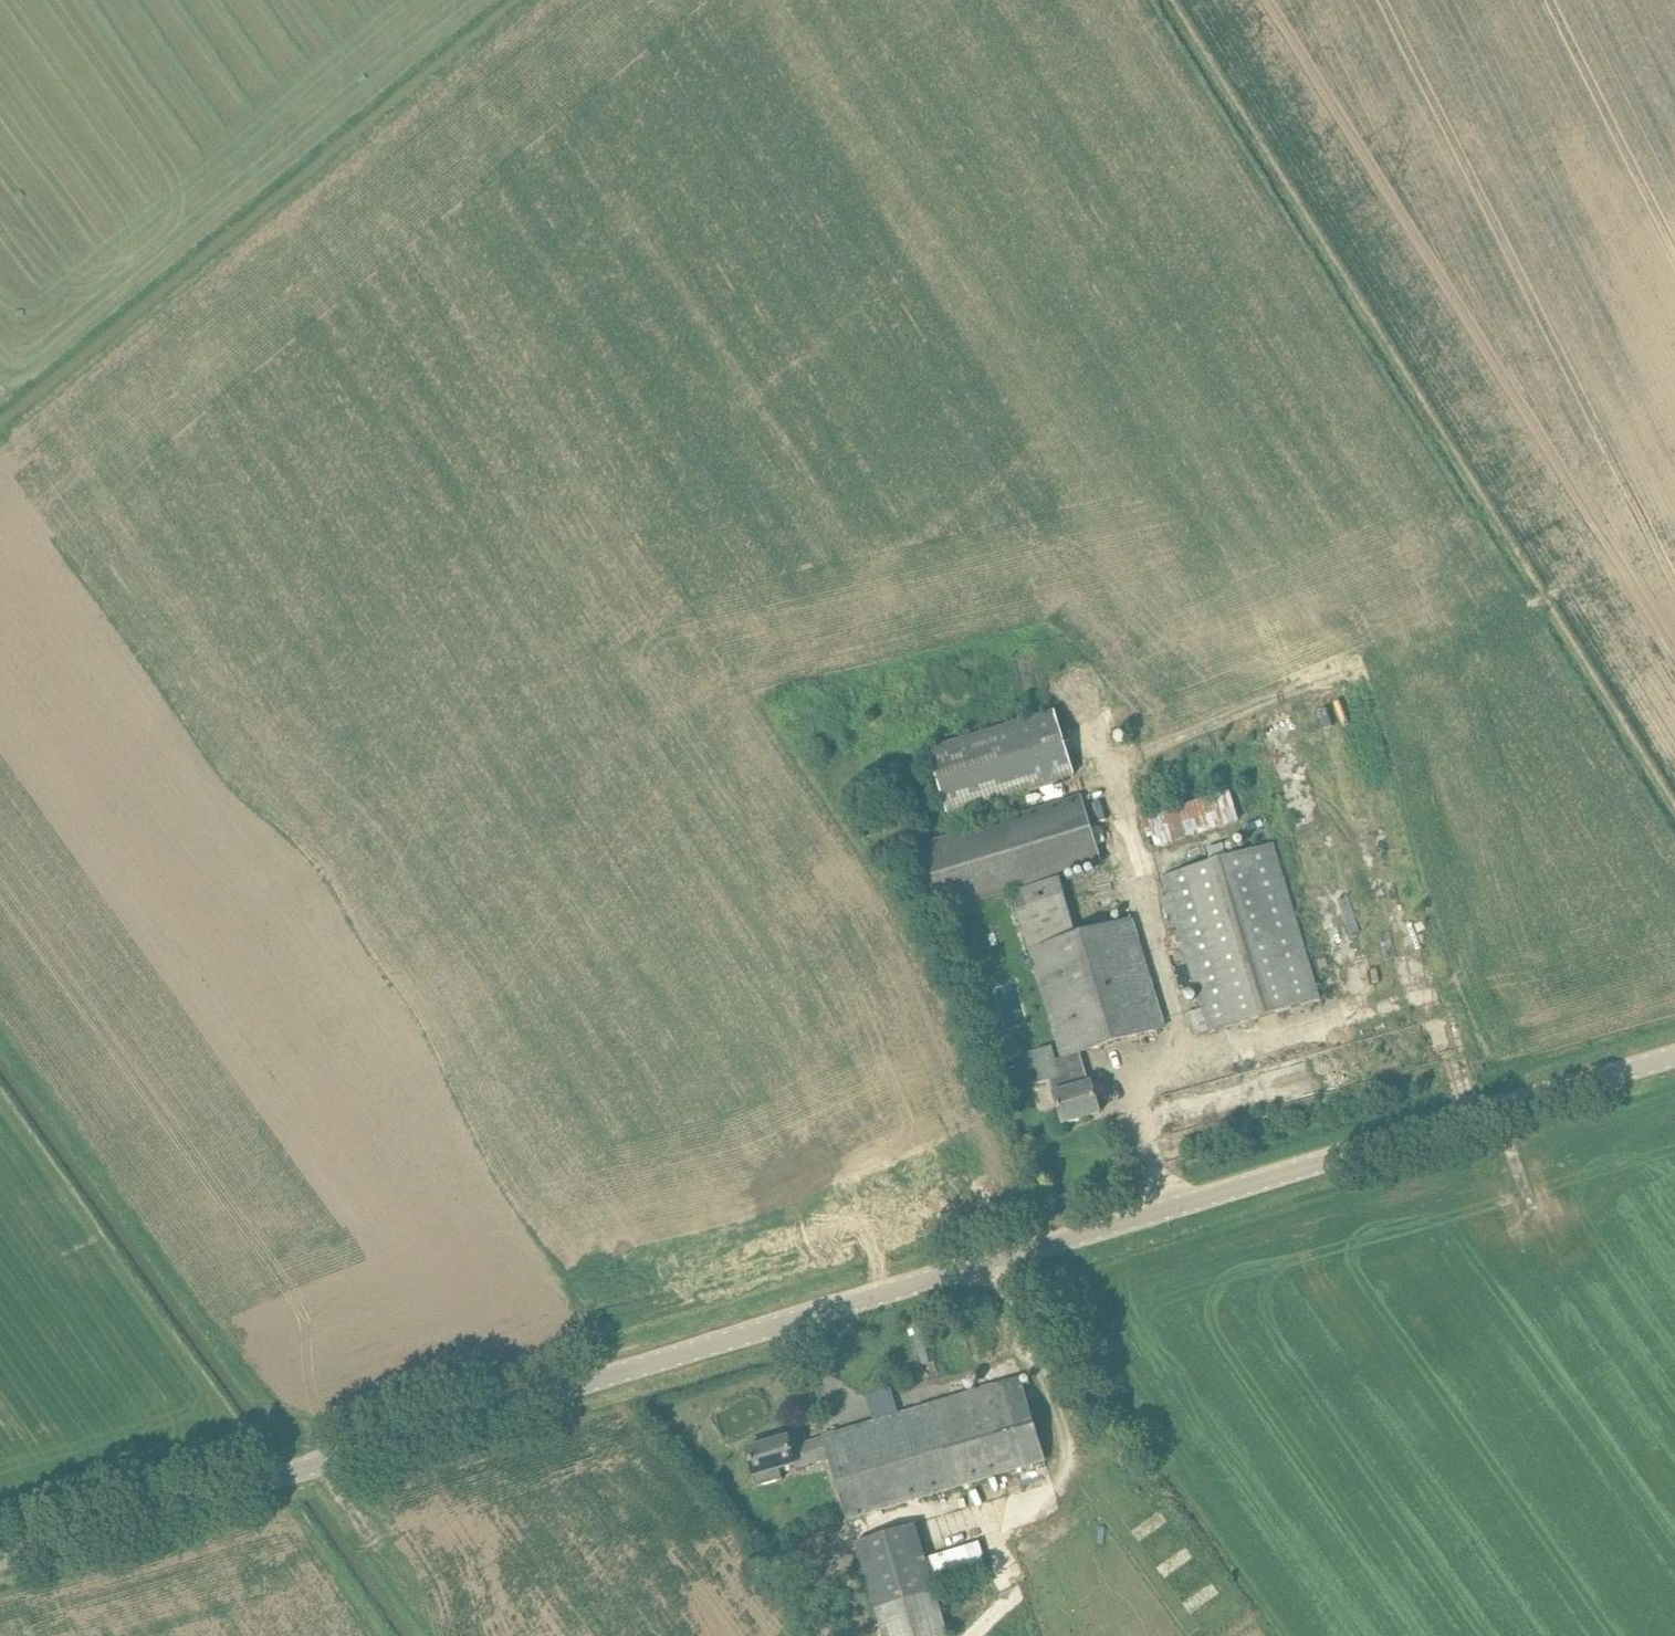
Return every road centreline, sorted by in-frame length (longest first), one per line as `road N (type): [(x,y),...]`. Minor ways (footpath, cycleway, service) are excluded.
road 1 (unclassified): [(0,1562),(1674,1058)]

